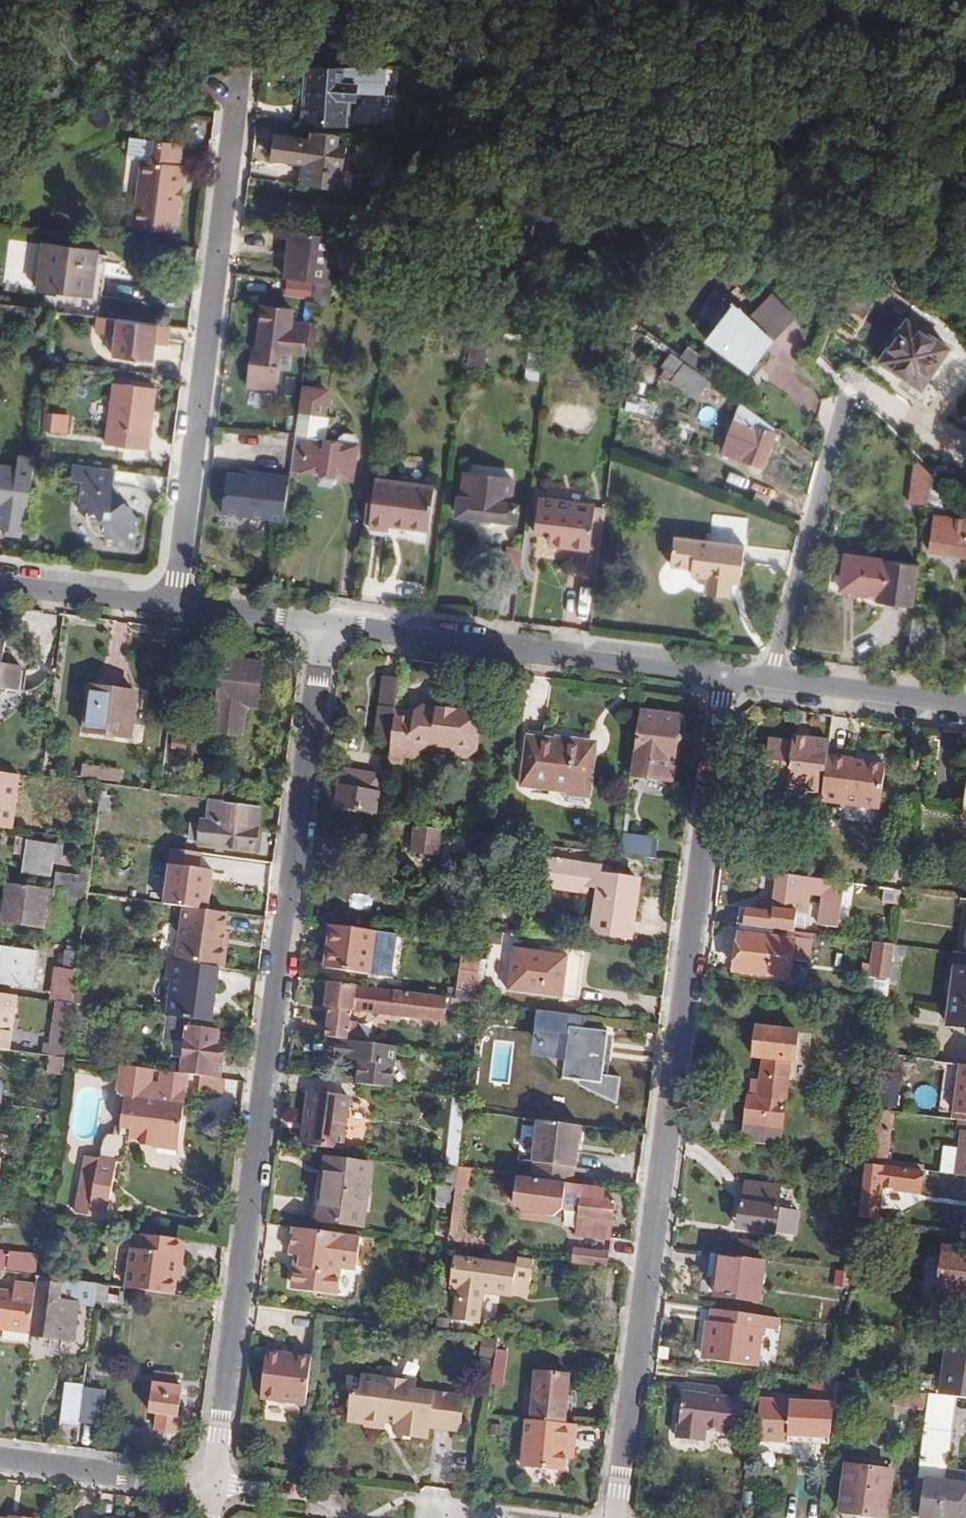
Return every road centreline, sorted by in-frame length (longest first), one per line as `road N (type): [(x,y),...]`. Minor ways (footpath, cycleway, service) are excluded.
road 1 (residential): [(324,623),(216,1486)]
road 2 (residential): [(722,675),(618,1517)]
road 3 (residential): [(239,94),(174,602)]
road 4 (residential): [(722,675),(324,623)]
road 5 (residential): [(841,407),(772,681)]
road 6 (unclassified): [(473,1517),(216,1486)]
road 7 (unclassified): [(216,1486),(0,1457)]
road 8 (residential): [(965,706),(772,681)]
road 9 (residential): [(174,602),(0,581)]
road 10 (residential): [(324,623),(174,602)]

